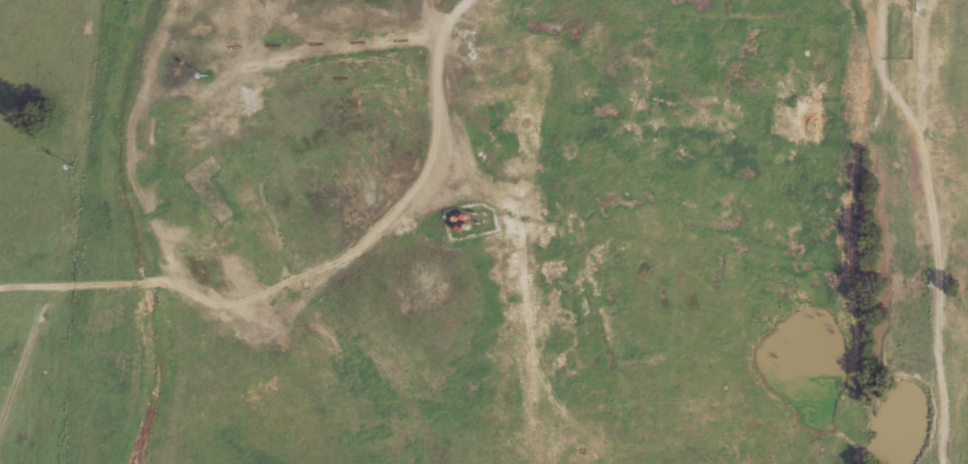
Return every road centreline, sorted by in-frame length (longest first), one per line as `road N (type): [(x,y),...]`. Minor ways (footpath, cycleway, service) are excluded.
road 1 (track): [(0,325),(82,303),(251,284),(459,197),(719,141),(891,156)]
road 2 (track): [(900,463),(891,156)]
road 3 (track): [(498,0),(464,34),(459,197)]
road 4 (track): [(891,156),(907,19),(901,0)]

